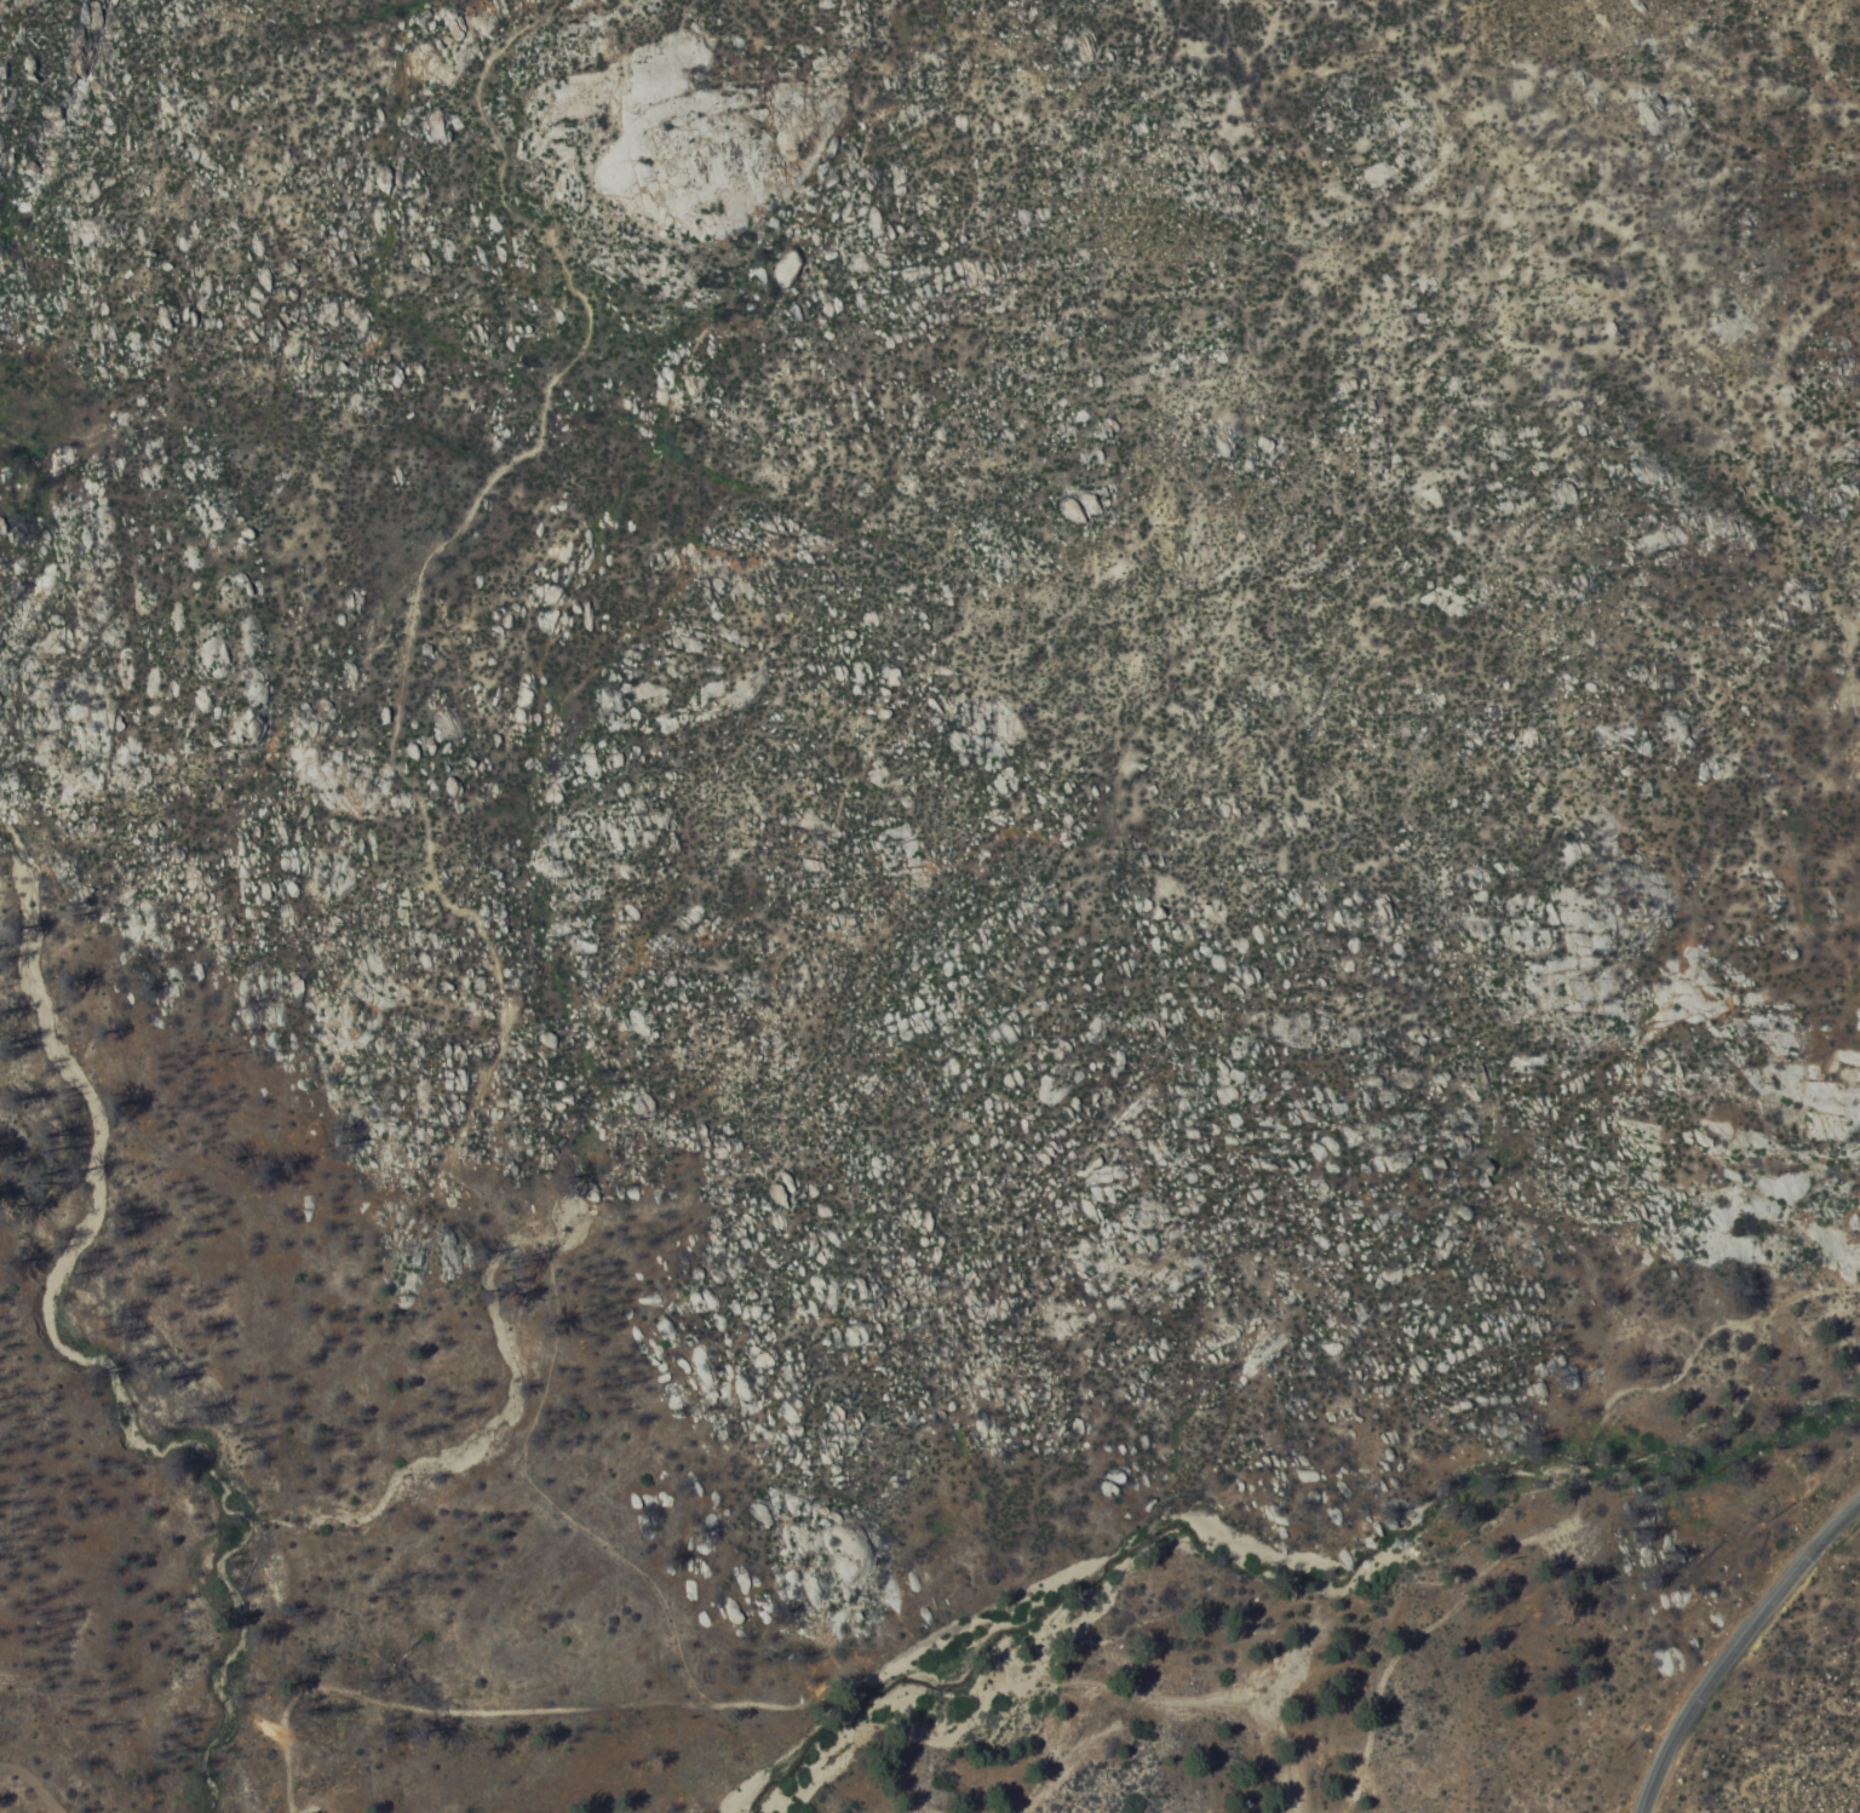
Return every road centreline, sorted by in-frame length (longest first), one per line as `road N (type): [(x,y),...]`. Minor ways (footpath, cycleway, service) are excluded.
road 1 (track): [(1259,1702),(1169,1703),(1087,1683),(991,1689),(849,1671),(793,1708),(691,1703),(694,1631),(661,1585),(518,1481)]
road 2 (residential): [(1647,1812),(1667,1742),(1859,1500)]
road 3 (track): [(1169,1703),(1087,1740),(1018,1812)]
road 4 (track): [(1296,1812),(1287,1745),(1259,1702)]

